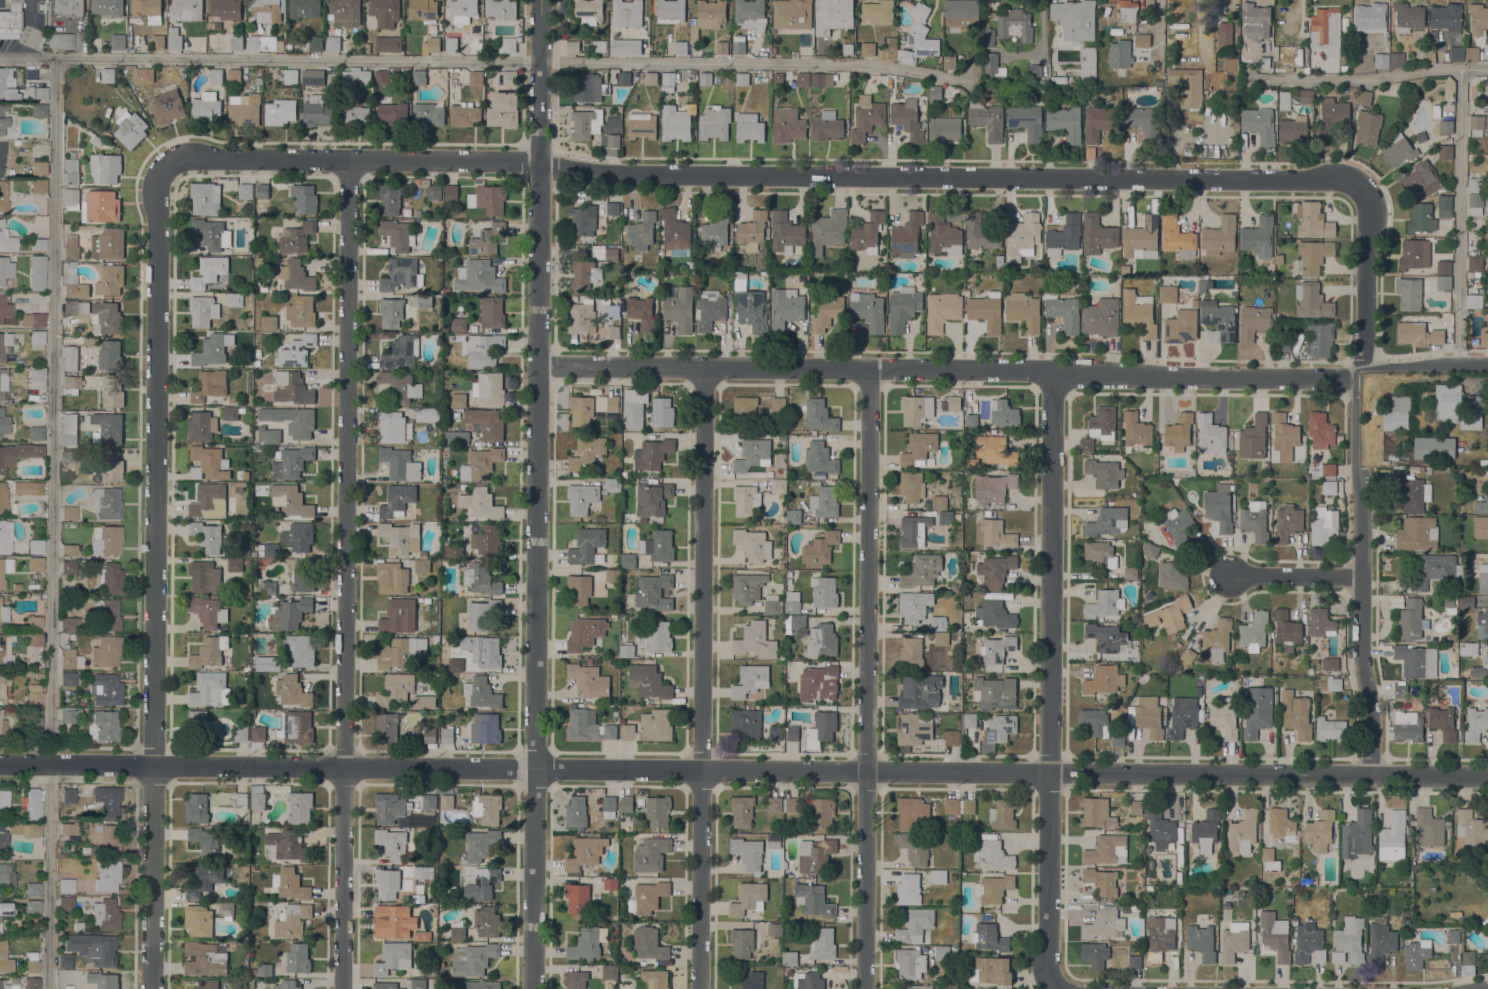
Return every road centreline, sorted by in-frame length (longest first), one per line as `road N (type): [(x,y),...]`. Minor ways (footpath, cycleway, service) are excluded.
road 1 (tertiary): [(1487,775),(0,765)]
road 2 (residential): [(1352,181),(582,173),(539,161),(179,156)]
road 3 (tertiary): [(532,988),(541,0)]
road 4 (residential): [(1487,366),(1362,367),(1345,377),(537,365)]
road 5 (residential): [(152,988),(156,189),(161,171),(179,156)]
road 6 (residential): [(343,988),(348,160)]
road 7 (residential): [(700,988),(705,367)]
road 8 (residential): [(865,988),(871,369)]
road 9 (residential): [(1053,988),(1054,373)]
road 10 (residential): [(1371,774),(1354,373)]
road 11 (residential): [(1362,367),(1374,219),(1369,196),(1352,181)]
road 12 (residential): [(1362,577),(1234,577)]

